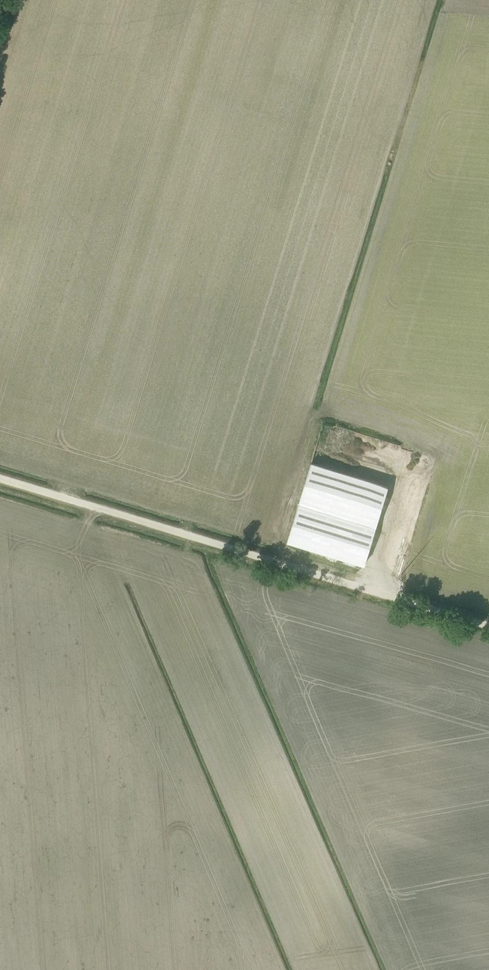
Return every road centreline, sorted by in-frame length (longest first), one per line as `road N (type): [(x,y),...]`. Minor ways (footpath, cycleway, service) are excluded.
road 1 (track): [(0,480),(488,627)]

